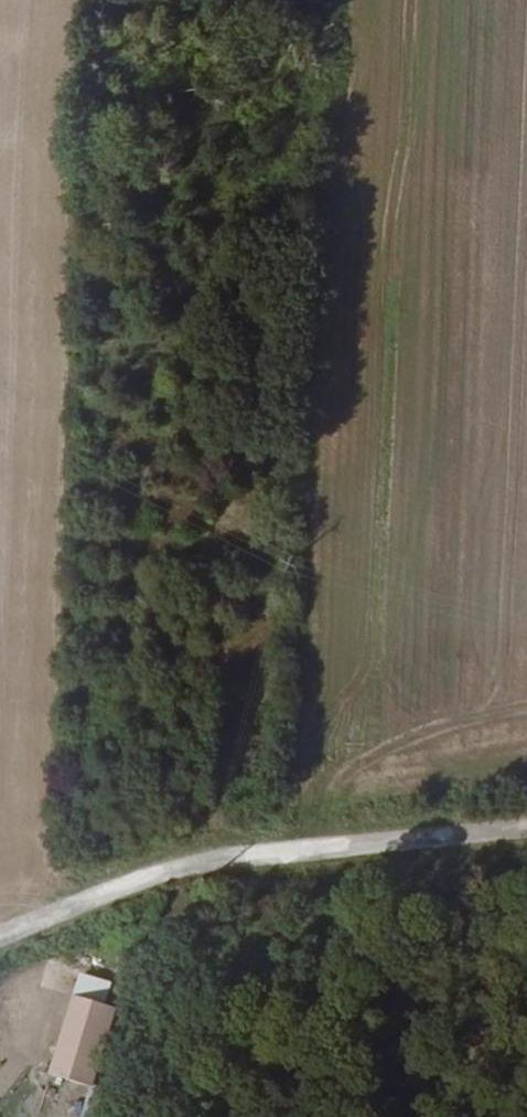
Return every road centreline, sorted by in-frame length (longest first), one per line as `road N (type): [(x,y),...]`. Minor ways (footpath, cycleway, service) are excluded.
road 1 (track): [(526,833),(214,862),(0,931)]

